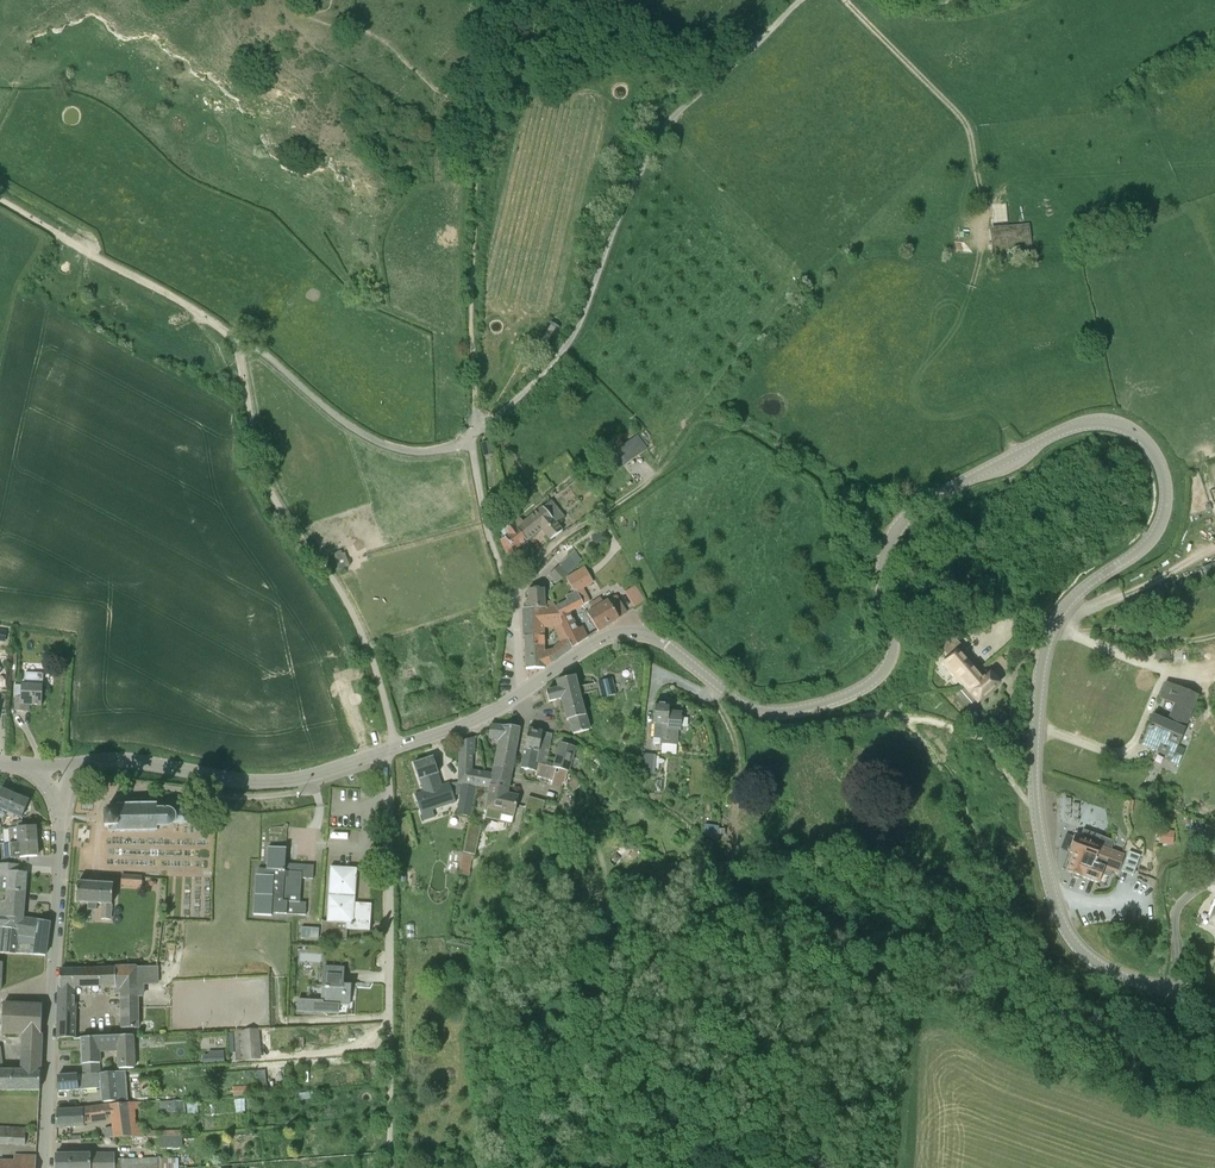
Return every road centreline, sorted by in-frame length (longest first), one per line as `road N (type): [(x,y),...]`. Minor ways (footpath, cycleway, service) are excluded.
road 1 (tertiary): [(1214,1005),(1124,976),(1078,947),(1058,912),(1036,815),(1035,743),(1047,638),(1070,600),(1142,547),(1164,512),(1161,466),(1127,428),(1097,421),(1060,431),(910,514),(892,536),(883,570),(890,657),(854,692),(795,710),(759,710),(660,639),(628,631),(603,637),(524,691)]
road 2 (track): [(799,0),(661,131),(565,346),(478,430)]
road 3 (track): [(587,0),(485,136),(472,266),(478,430)]
road 4 (track): [(397,747),(352,611),(267,480),(239,342)]
road 5 (tertiary): [(44,1167),(60,810)]
road 6 (track): [(845,0),(967,127),(985,210),(975,275)]
road 7 (track): [(907,717),(947,764),(1018,943),(1070,984)]
road 8 (tertiary): [(381,753),(271,782),(128,759),(76,764)]
road 9 (track): [(239,342),(172,295),(0,201)]
road 10 (unclassified): [(381,753),(390,803),(390,1020)]
road 11 (track): [(472,440),(413,451),(377,441),(239,342)]
road 12 (track): [(554,544),(664,468),(698,421),(734,428)]
road 13 (tertiary): [(381,753),(480,718),(524,691)]
road 14 (track): [(390,1020),(390,1167)]
road 15 (track): [(1107,598),(1175,573),(1214,545)]

